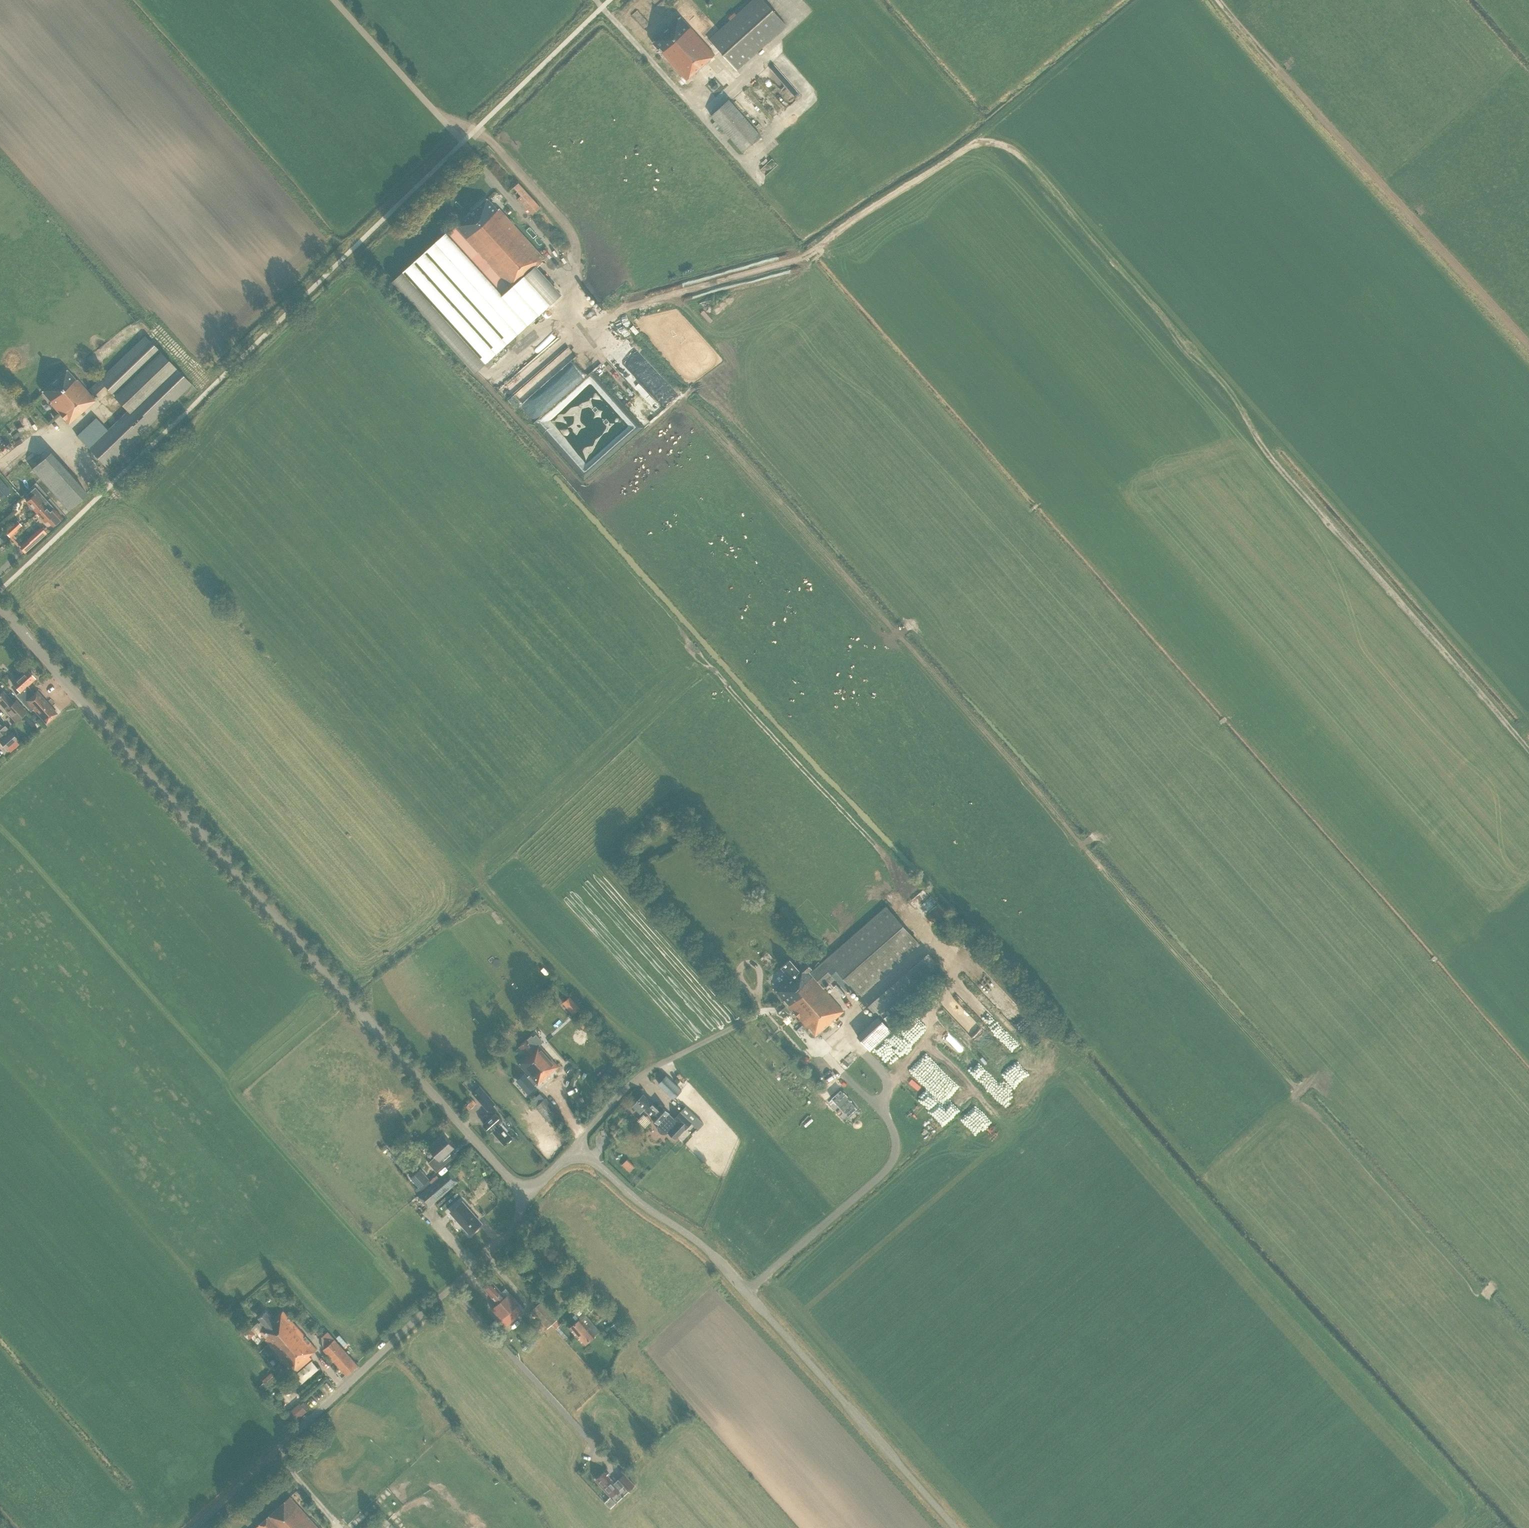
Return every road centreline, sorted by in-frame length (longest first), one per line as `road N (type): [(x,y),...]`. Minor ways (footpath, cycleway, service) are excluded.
road 1 (unclassified): [(525,1185),(503,1171),(0,606)]
road 2 (unclassified): [(956,1527),(716,1258),(579,1157)]
road 3 (unclassified): [(195,1527),(493,1251),(513,1226),(525,1185)]
road 4 (unclassified): [(579,1157),(586,1133),(639,1076),(751,1018)]

